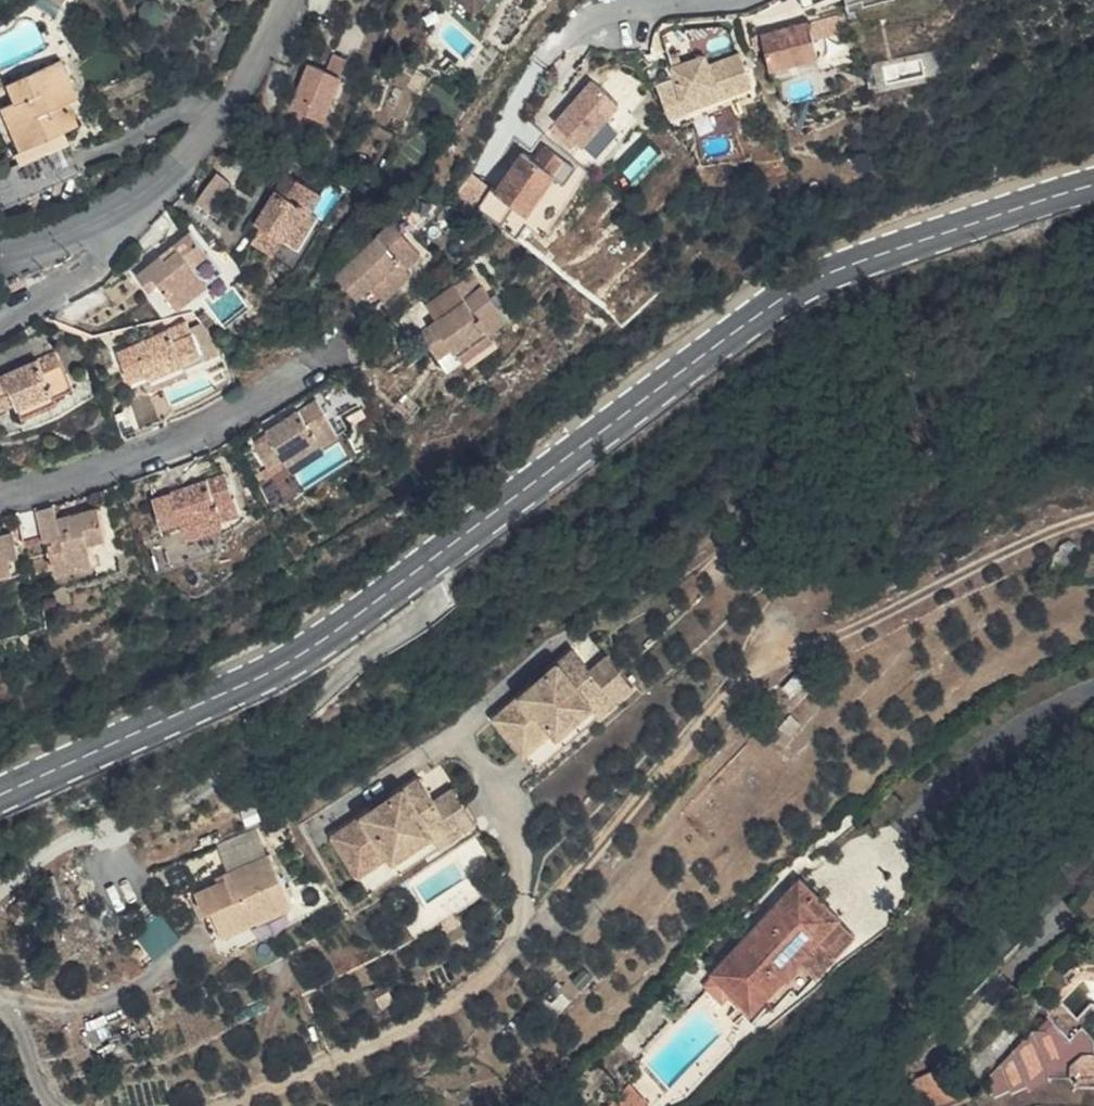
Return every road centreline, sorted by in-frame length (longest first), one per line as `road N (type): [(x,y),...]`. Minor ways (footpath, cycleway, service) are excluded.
road 1 (secondary): [(0,797),(269,676),(794,293),(1093,186)]
road 2 (tertiary): [(1093,838),(834,1105)]
road 3 (residential): [(0,496),(79,479),(157,450),(320,367)]
road 4 (residential): [(108,216),(155,188),(208,136),(291,0)]
road 5 (residential): [(108,216),(105,258),(89,276),(0,326)]

